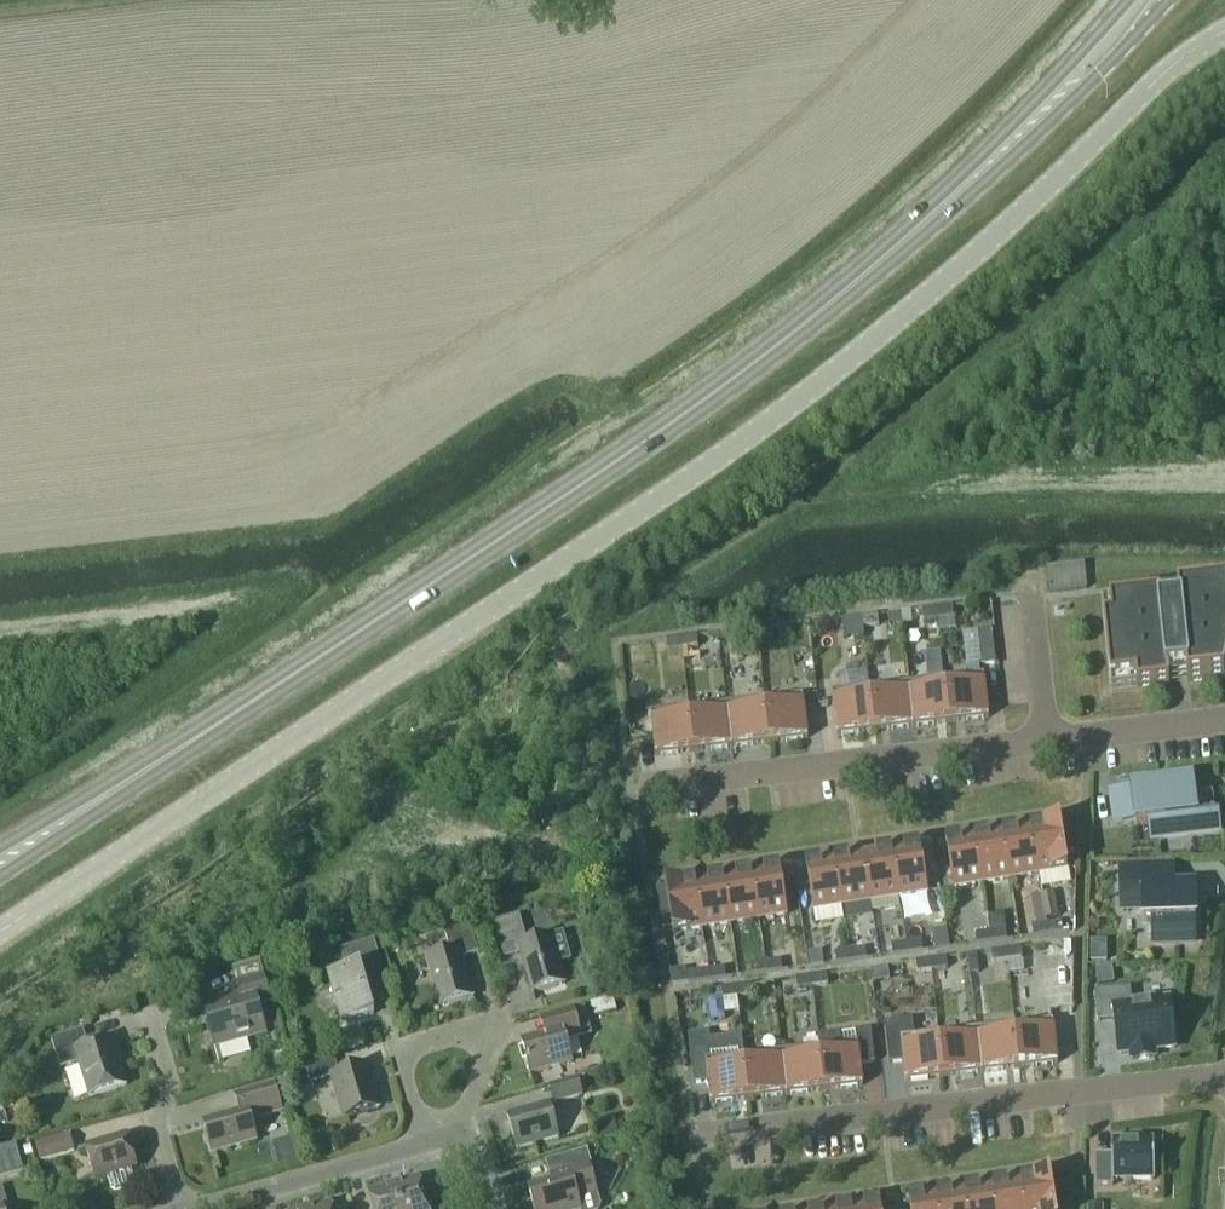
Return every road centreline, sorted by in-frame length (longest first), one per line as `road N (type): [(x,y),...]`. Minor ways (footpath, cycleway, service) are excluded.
road 1 (unclassified): [(0,932),(695,476),(838,369),(1008,223),(1157,79),(1224,31)]
road 2 (primary): [(150,767),(737,377),(959,189)]
road 3 (residential): [(1224,719),(650,785)]
road 4 (residential): [(1224,1074),(707,1133)]
road 5 (residential): [(192,1208),(464,1131),(486,1208)]
road 6 (primary): [(959,189),(994,173),(1168,0)]
road 7 (primary): [(1126,0),(985,151),(959,189)]
road 8 (residential): [(180,1208),(156,1125),(168,1083),(149,1015)]
road 9 (primary): [(0,876),(132,789),(150,767)]
road 10 (primary): [(150,767),(122,773),(0,844)]

